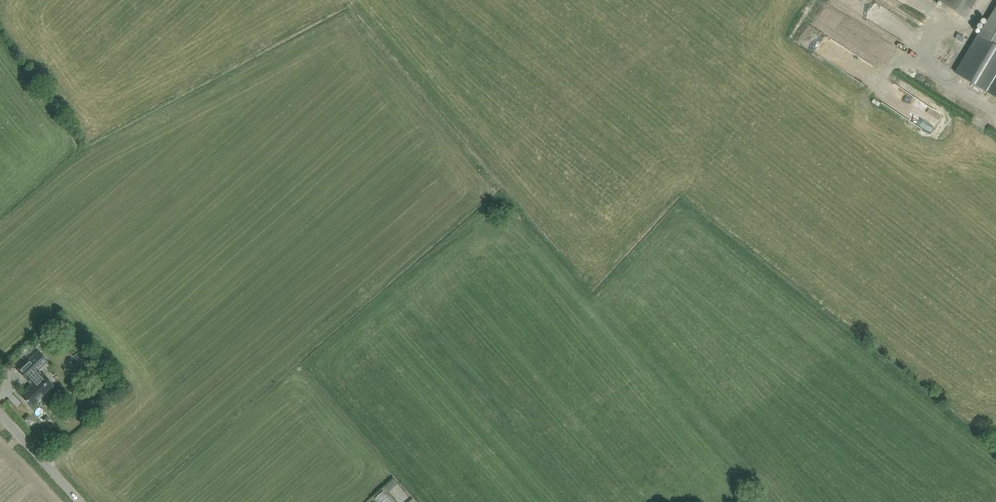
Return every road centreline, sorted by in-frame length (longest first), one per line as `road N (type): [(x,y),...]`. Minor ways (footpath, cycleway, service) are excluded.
road 1 (unclassified): [(83,501),(0,412)]

